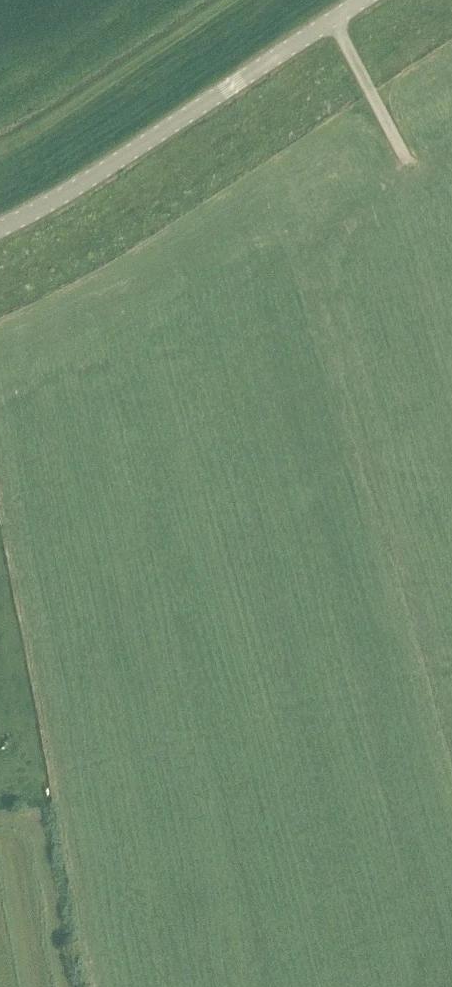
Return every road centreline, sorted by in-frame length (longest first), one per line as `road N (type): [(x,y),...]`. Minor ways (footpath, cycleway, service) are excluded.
road 1 (unclassified): [(0,227),(361,0)]

